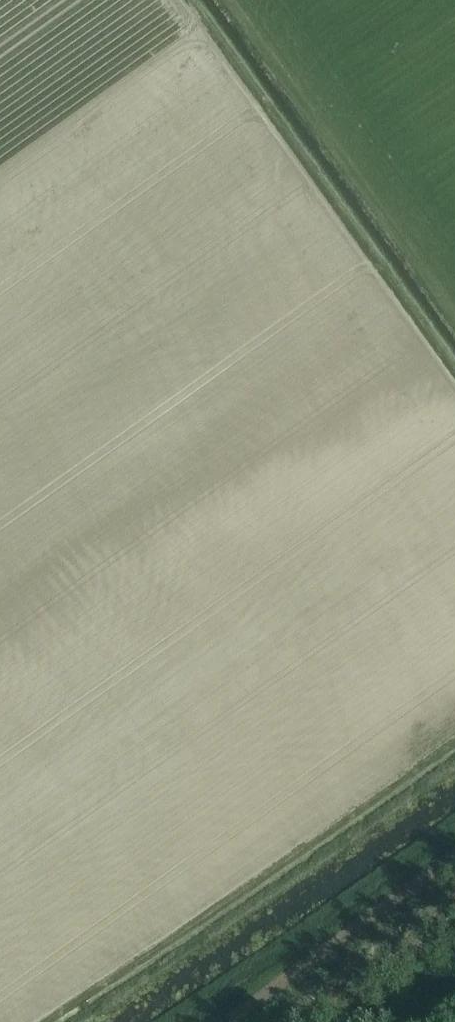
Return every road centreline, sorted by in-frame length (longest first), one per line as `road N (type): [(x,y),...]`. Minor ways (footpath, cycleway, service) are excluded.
road 1 (track): [(203,1021),(454,857)]

